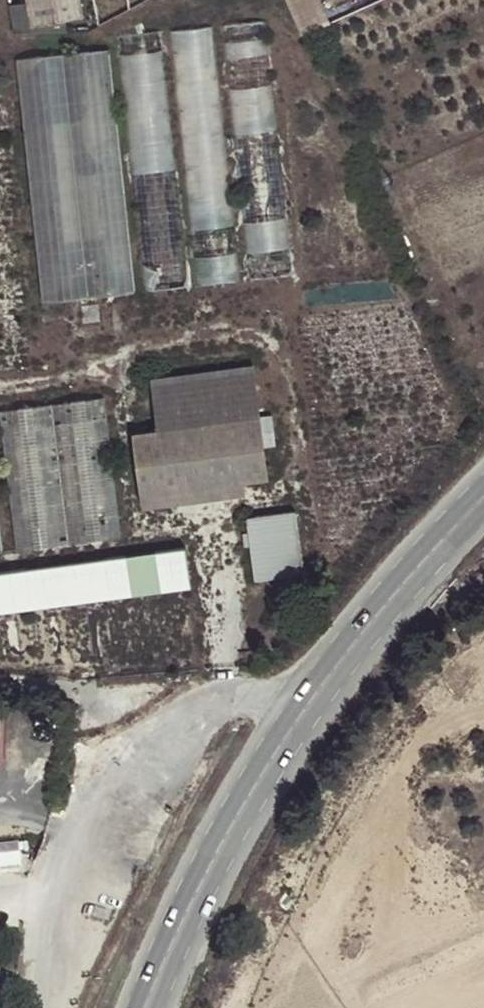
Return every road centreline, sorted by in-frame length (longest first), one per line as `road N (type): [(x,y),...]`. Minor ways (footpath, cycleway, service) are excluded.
road 1 (primary): [(483,503),(397,590),(304,715),(241,816),(149,1007)]

